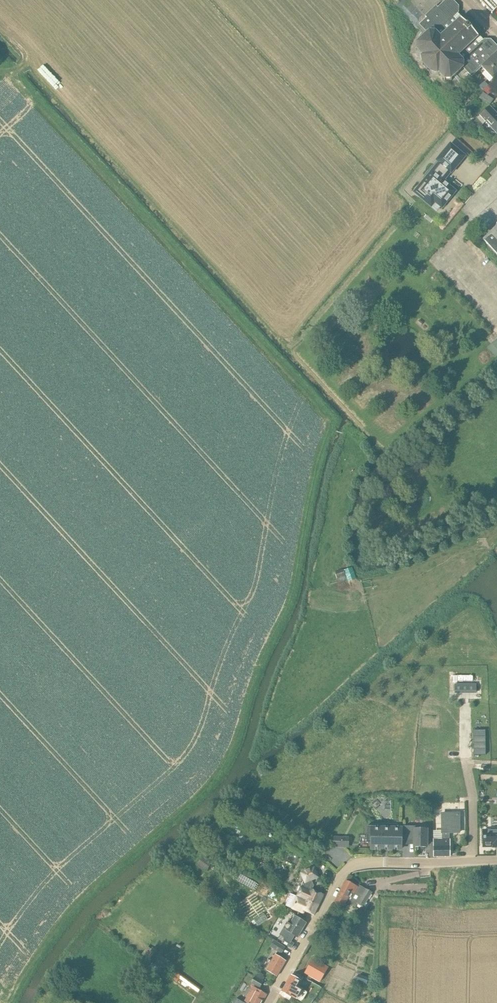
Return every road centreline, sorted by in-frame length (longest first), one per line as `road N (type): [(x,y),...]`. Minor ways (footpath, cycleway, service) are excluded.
road 1 (unclassified): [(269,1002),(343,872),(363,864),(496,861)]

